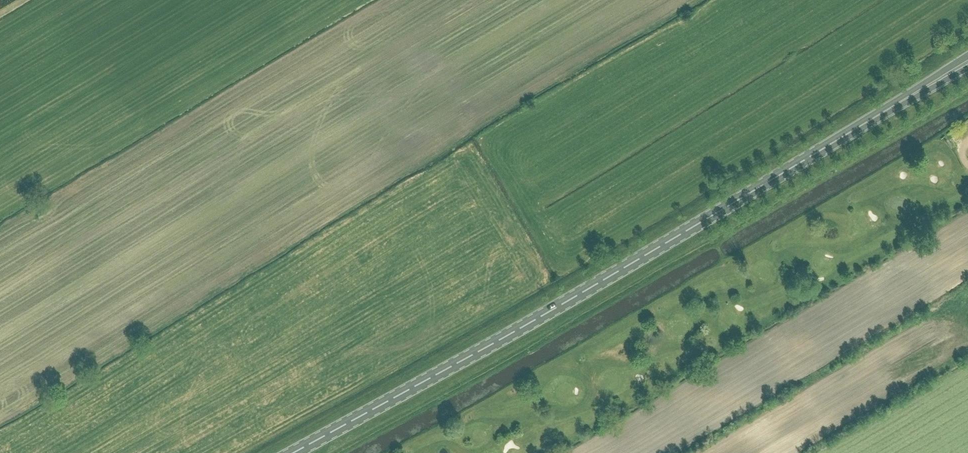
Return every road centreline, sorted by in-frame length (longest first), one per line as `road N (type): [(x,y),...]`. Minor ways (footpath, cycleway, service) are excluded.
road 1 (primary): [(295,452),(894,106)]

